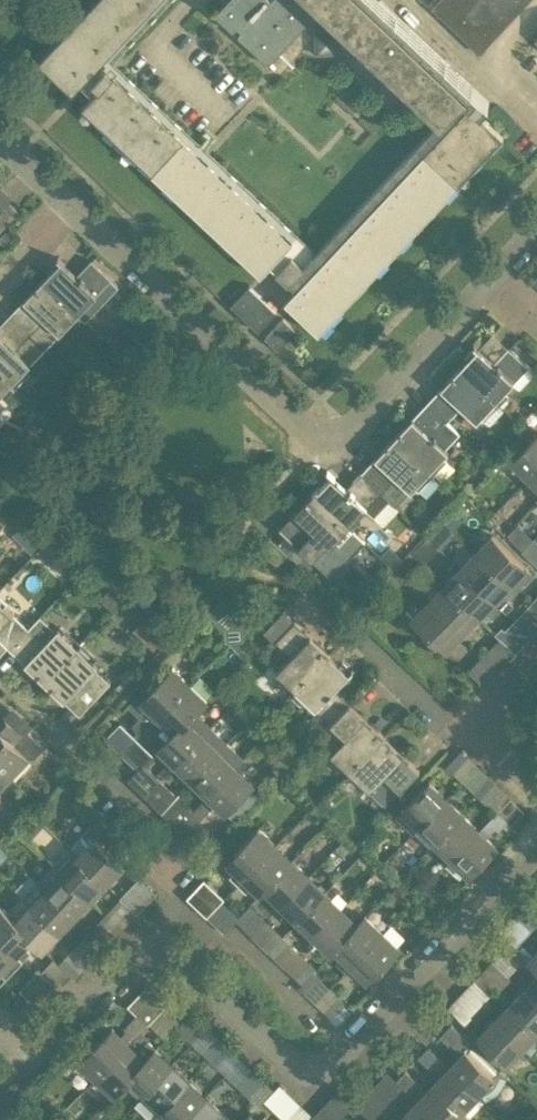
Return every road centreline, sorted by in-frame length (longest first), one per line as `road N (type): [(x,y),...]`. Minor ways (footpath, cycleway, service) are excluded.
road 1 (residential): [(486,282),(350,429),(317,435),(72,207)]
road 2 (residential): [(163,948),(285,1057),(329,1063),(536,850)]
road 3 (residential): [(488,726),(451,726),(300,589)]
road 4 (residential): [(163,948),(173,842),(106,777)]
road 5 (residential): [(30,1046),(53,1039),(140,954),(163,948)]

